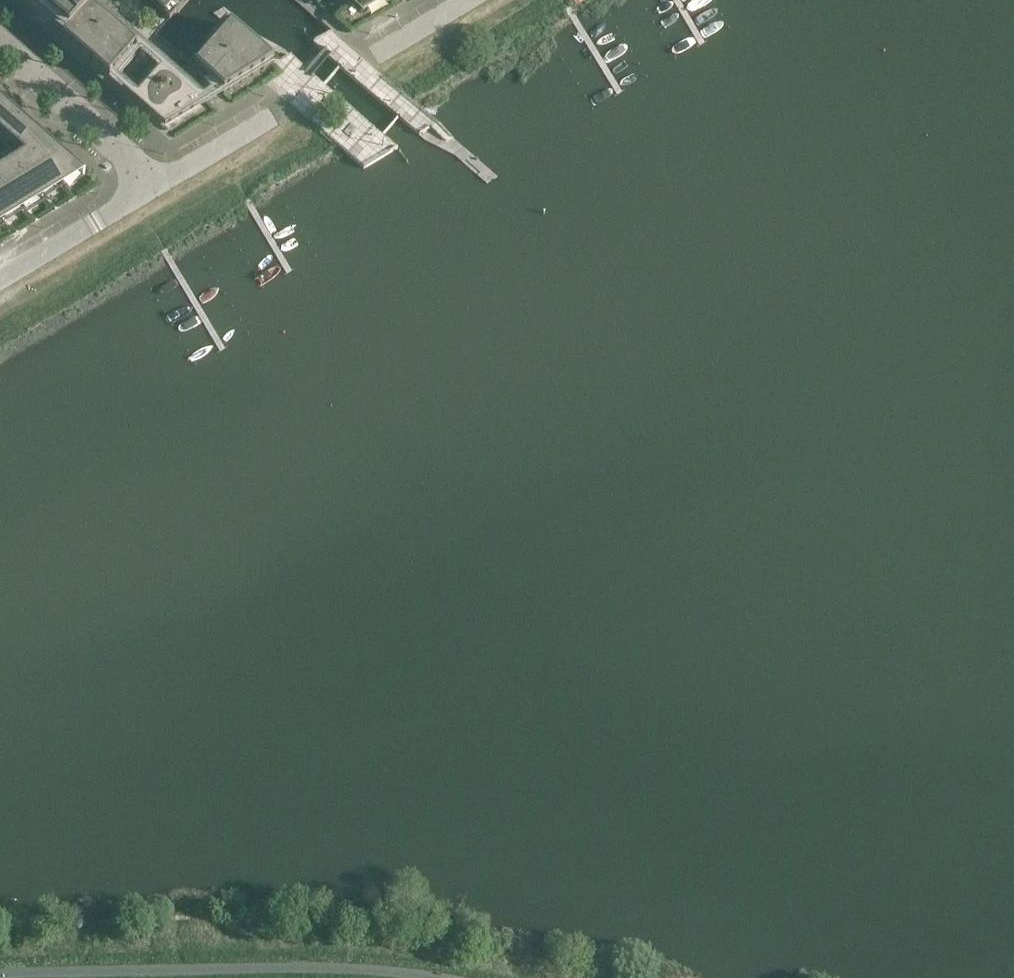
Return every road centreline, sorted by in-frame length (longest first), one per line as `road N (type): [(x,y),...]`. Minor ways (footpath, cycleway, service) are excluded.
road 1 (residential): [(0,45),(159,182)]
road 2 (residential): [(159,182),(0,280)]
road 3 (residential): [(274,119),(159,182)]

